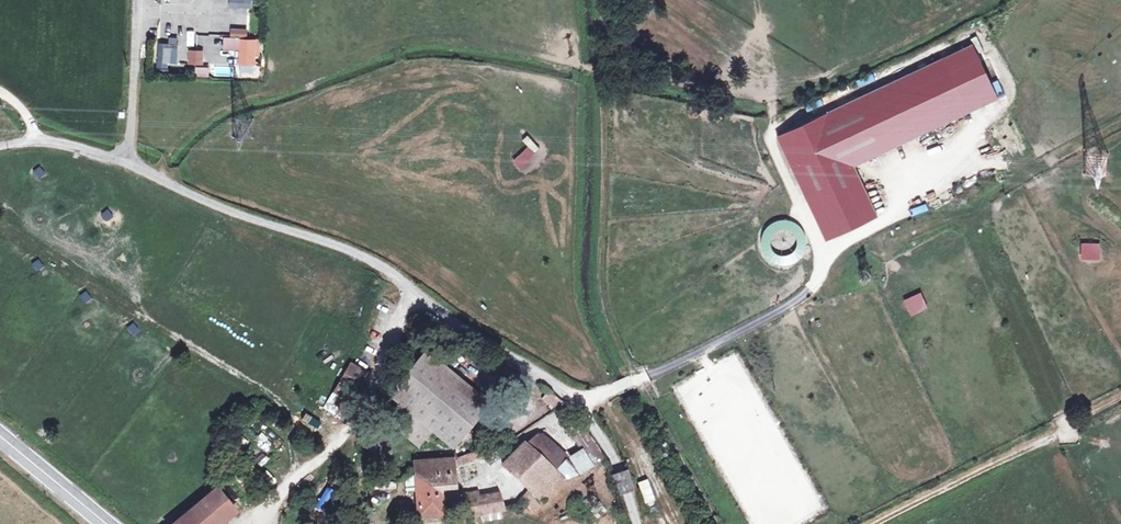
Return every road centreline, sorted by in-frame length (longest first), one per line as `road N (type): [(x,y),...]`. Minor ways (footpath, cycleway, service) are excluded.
road 1 (unclassified): [(128,160),(214,203),(385,267),(426,309),(548,382),(582,413),(638,523)]
road 2 (track): [(877,523),(1062,432)]
road 3 (unclassified): [(138,0),(128,160)]
road 4 (secondary): [(0,430),(112,523)]

